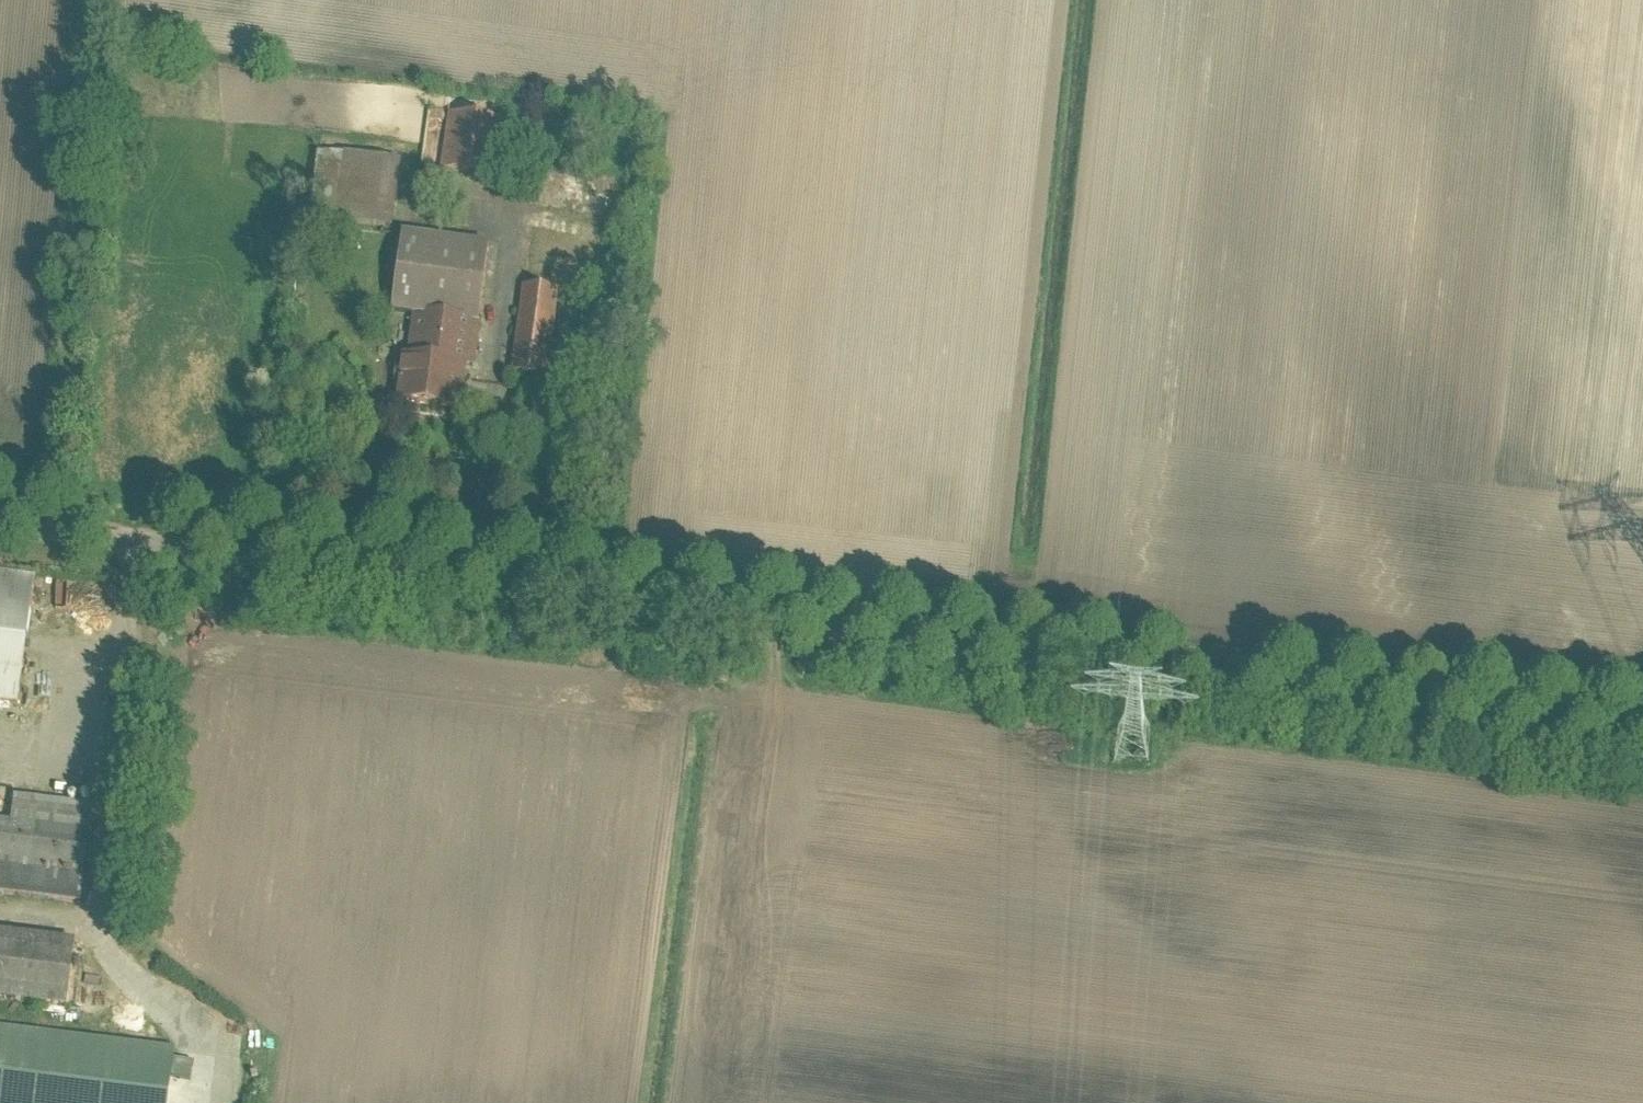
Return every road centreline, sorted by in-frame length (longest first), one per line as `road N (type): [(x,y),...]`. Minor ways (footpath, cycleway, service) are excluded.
road 1 (residential): [(1642,741),(0,533)]

